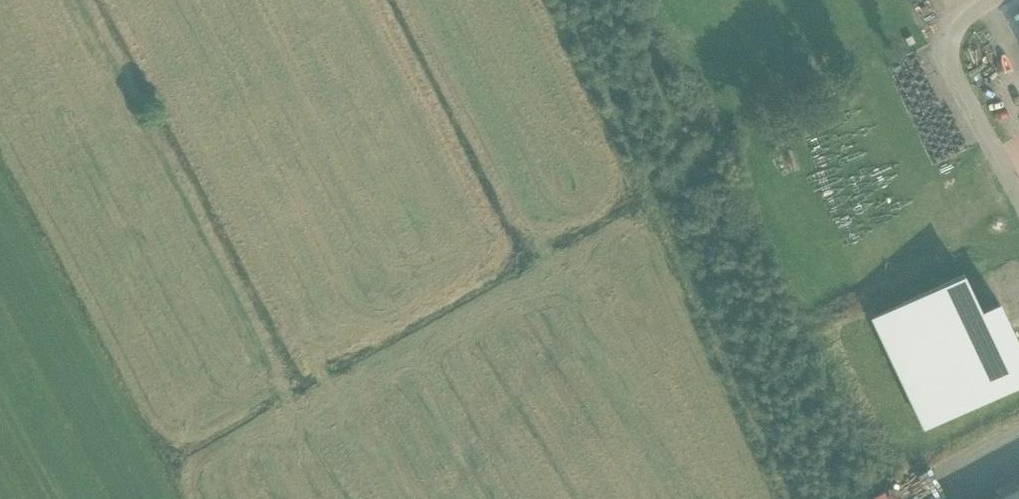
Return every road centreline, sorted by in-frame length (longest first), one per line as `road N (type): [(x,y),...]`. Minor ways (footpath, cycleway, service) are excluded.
road 1 (unclassified): [(996,0),(964,19),(947,69),(1018,200)]

